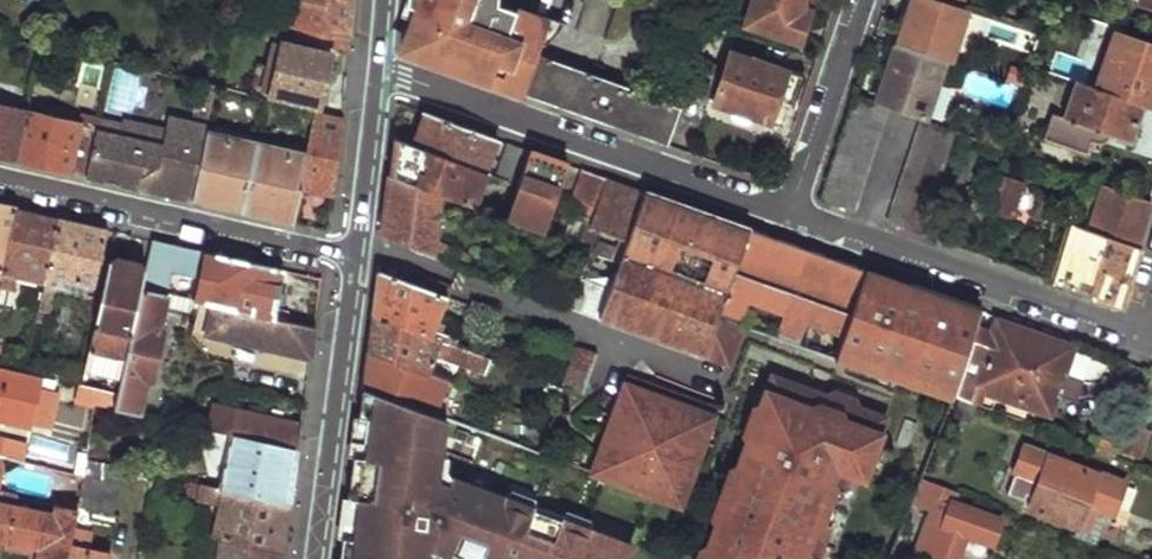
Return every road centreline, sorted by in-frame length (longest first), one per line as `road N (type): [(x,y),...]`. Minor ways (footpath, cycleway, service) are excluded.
road 1 (residential): [(788,212),(375,73)]
road 2 (residential): [(1134,332),(788,212)]
road 3 (residential): [(0,180),(357,259)]
road 4 (tertiary): [(357,259),(316,558)]
road 5 (residential): [(861,0),(788,212)]
road 6 (tertiary): [(375,73),(357,259)]

